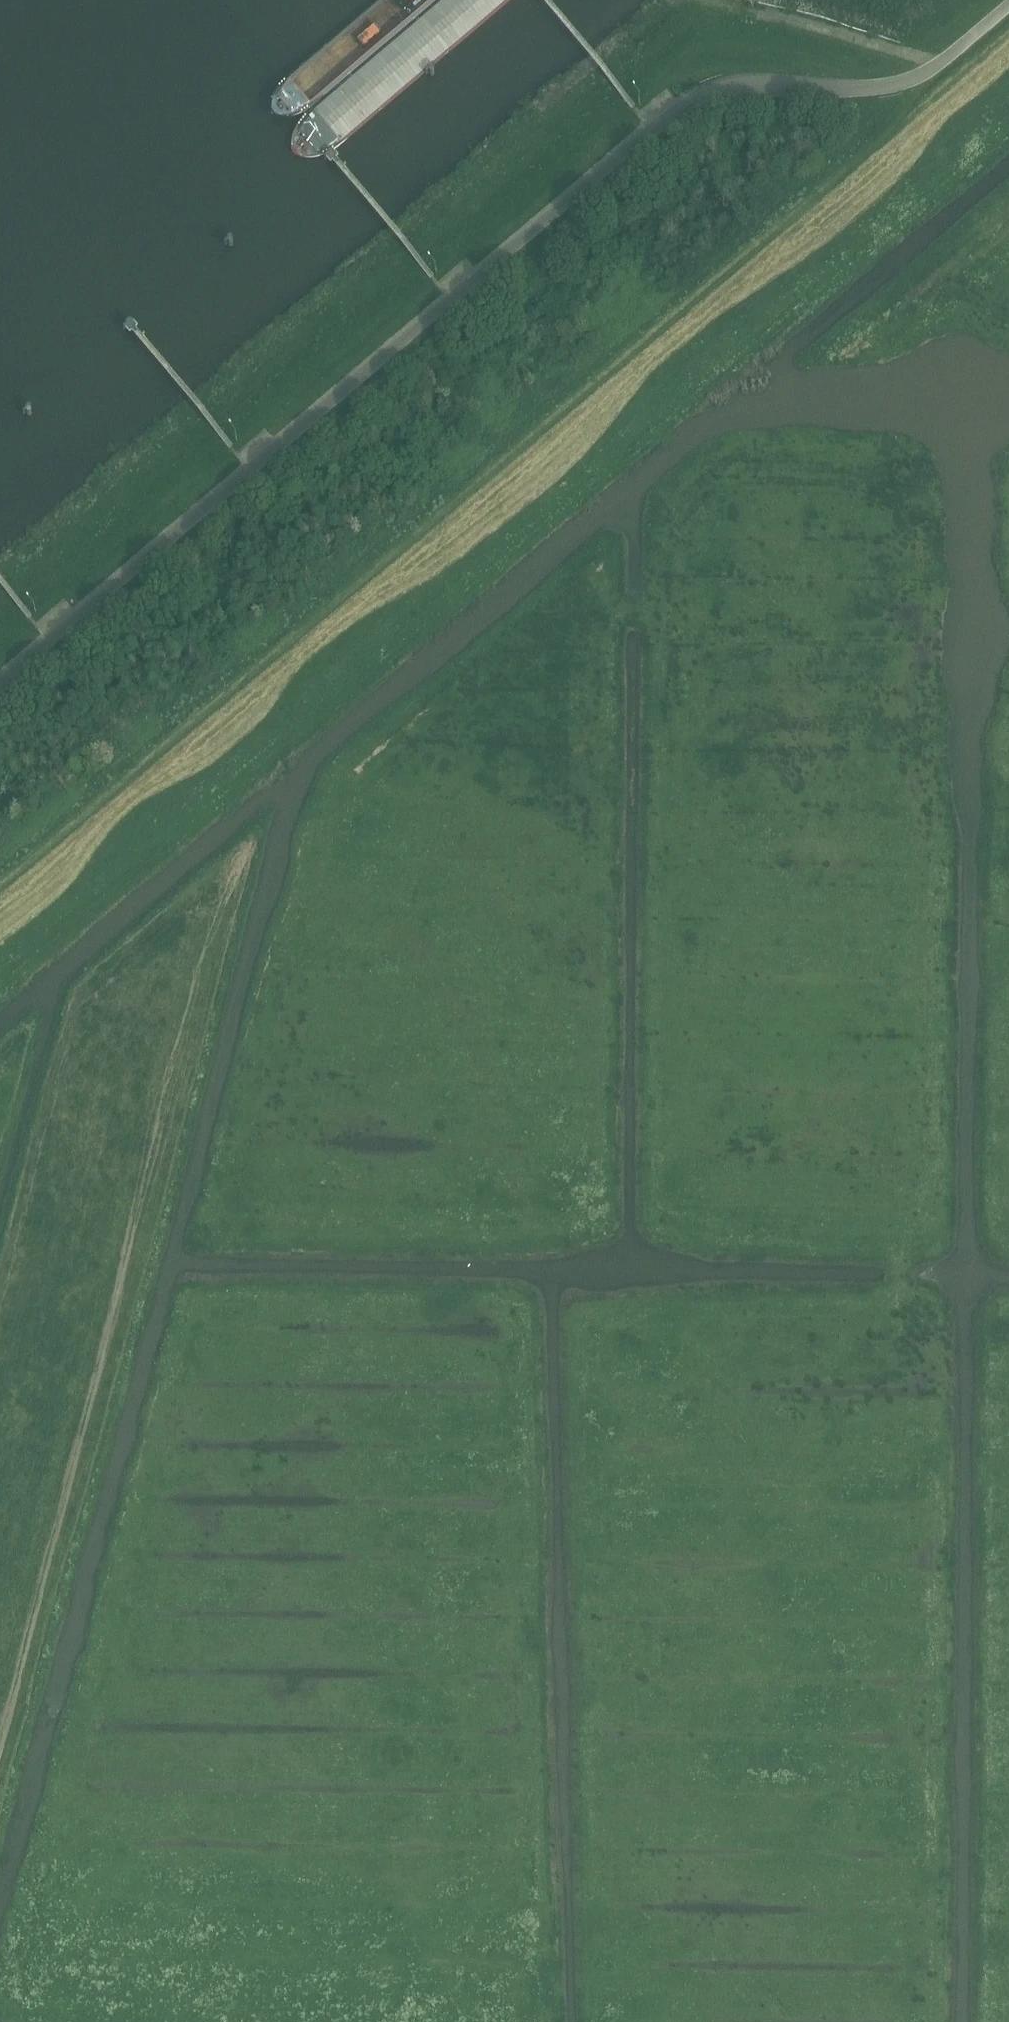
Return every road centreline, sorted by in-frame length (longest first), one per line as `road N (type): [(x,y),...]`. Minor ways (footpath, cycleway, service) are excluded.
road 1 (unclassified): [(0,680),(689,104),(759,83),(891,86),(939,66),(1008,8)]
road 2 (track): [(920,77),(0,859)]

